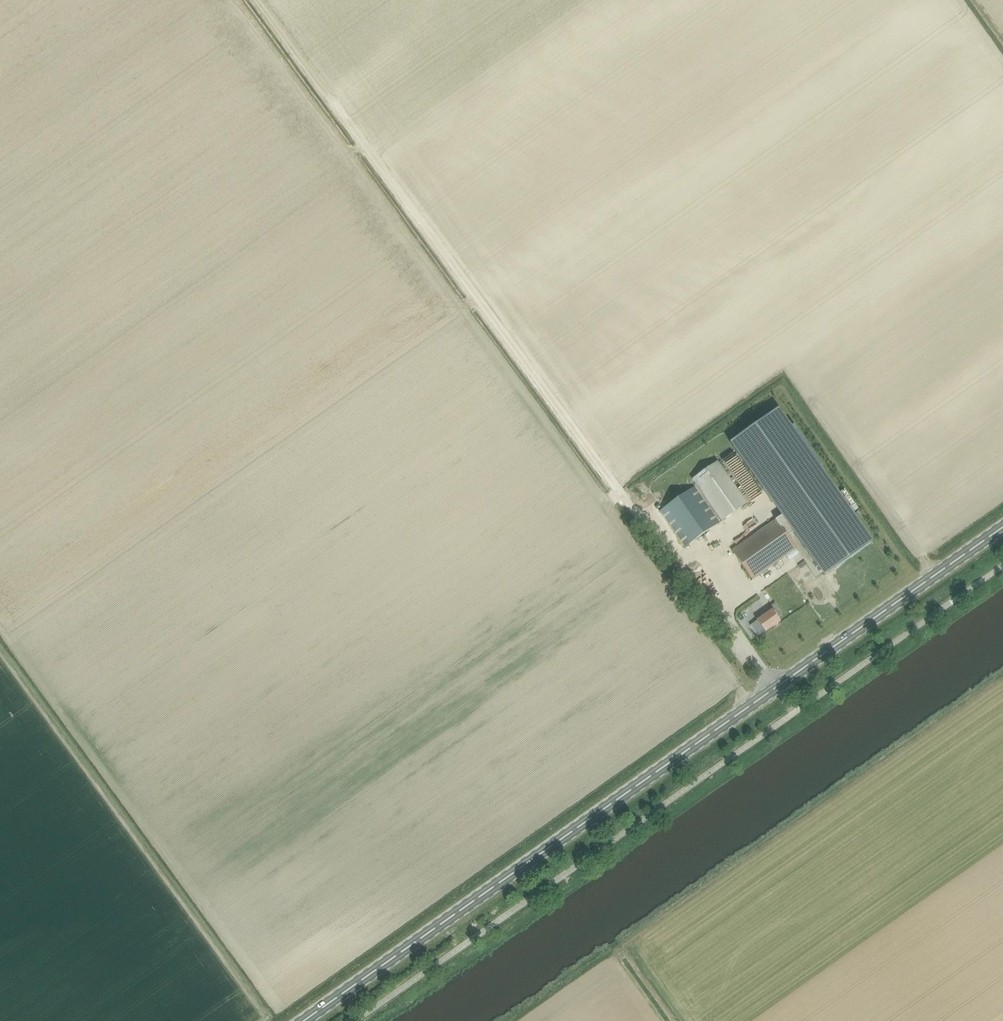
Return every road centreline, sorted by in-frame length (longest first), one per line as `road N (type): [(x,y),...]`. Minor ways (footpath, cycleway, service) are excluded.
road 1 (primary): [(304,1020),(1002,528)]

